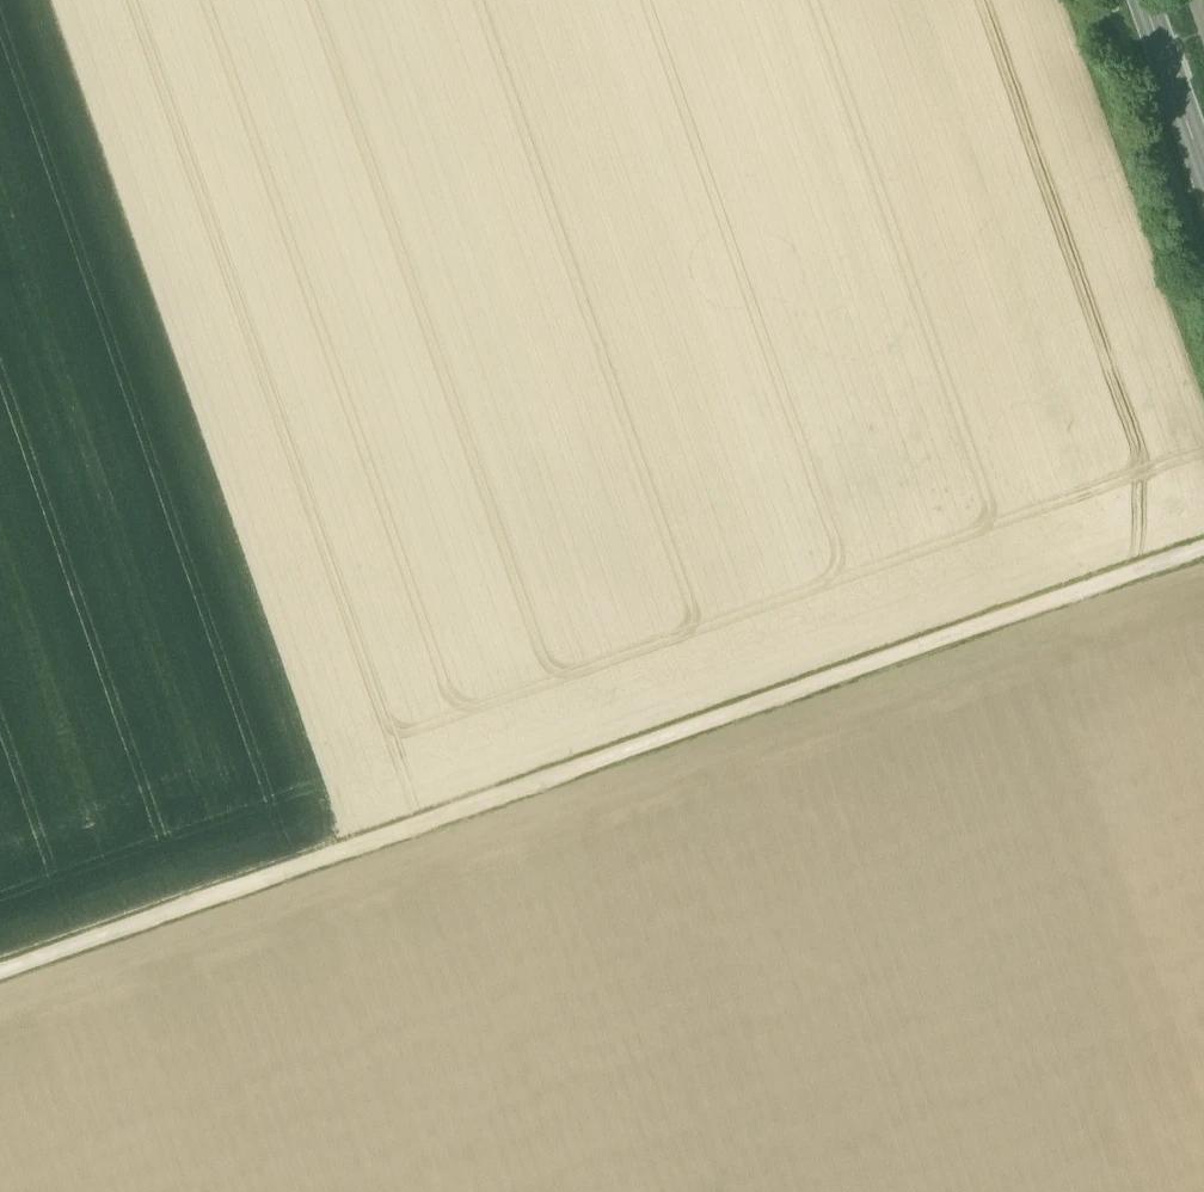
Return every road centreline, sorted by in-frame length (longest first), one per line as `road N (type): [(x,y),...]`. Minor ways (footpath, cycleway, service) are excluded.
road 1 (track): [(1203,546),(0,972)]
road 2 (secondary): [(1145,0),(1203,168)]

